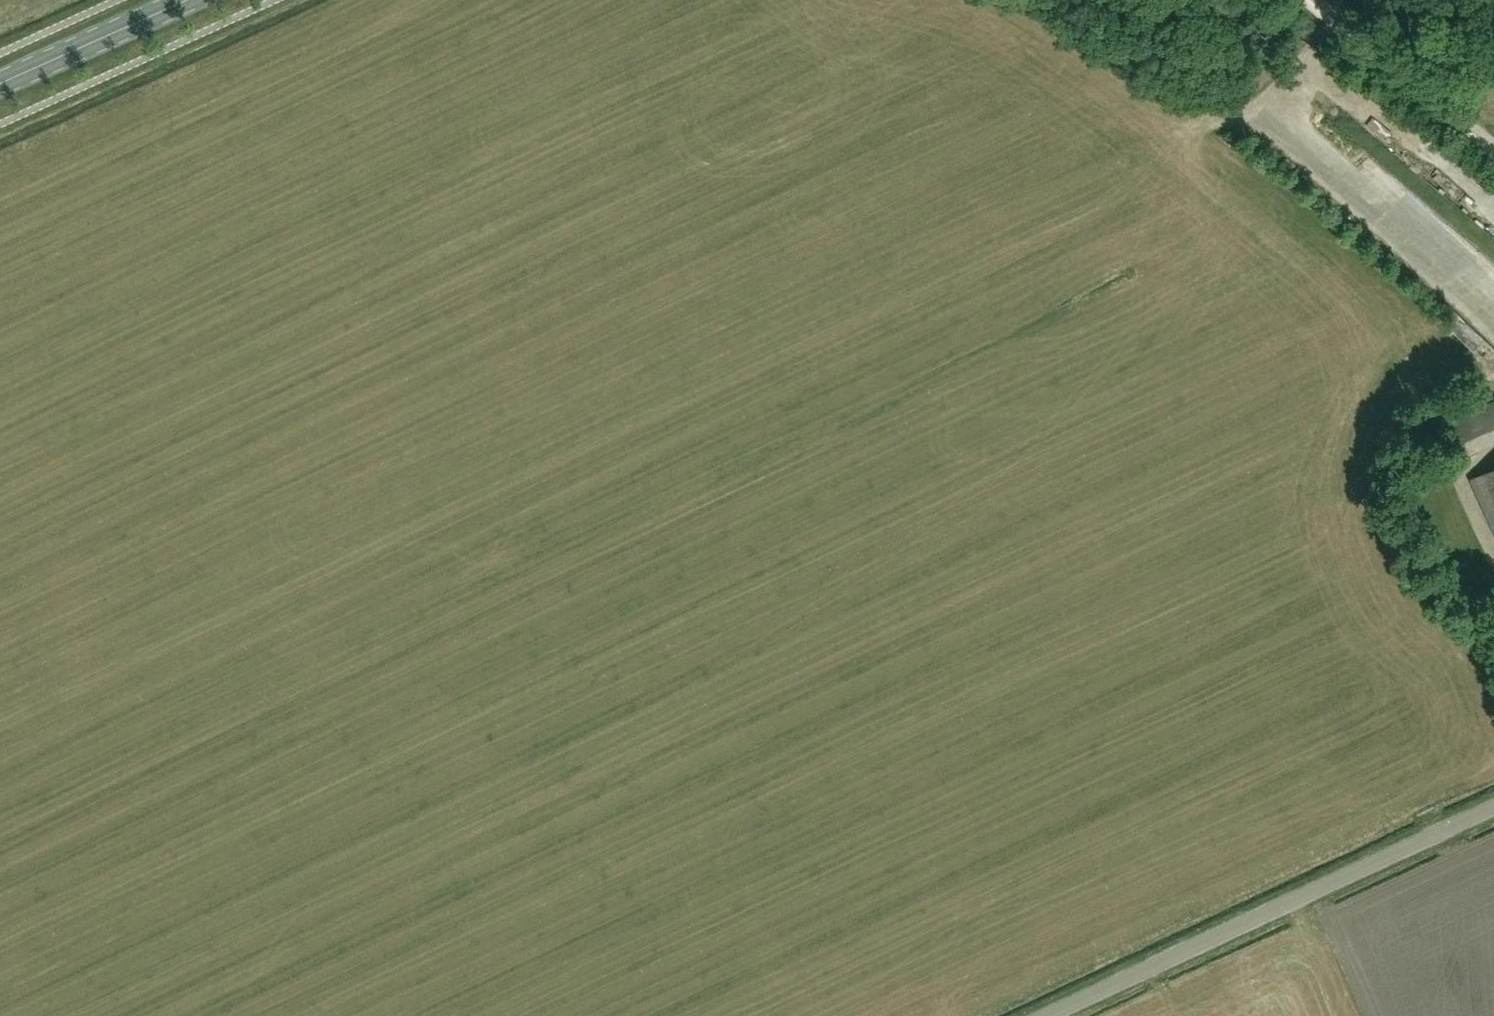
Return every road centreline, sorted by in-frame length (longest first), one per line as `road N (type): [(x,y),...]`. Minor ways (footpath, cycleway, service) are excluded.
road 1 (unclassified): [(1050,1015),(1493,807)]
road 2 (track): [(1318,0),(1493,143)]
road 3 (primary): [(0,86),(192,0)]

